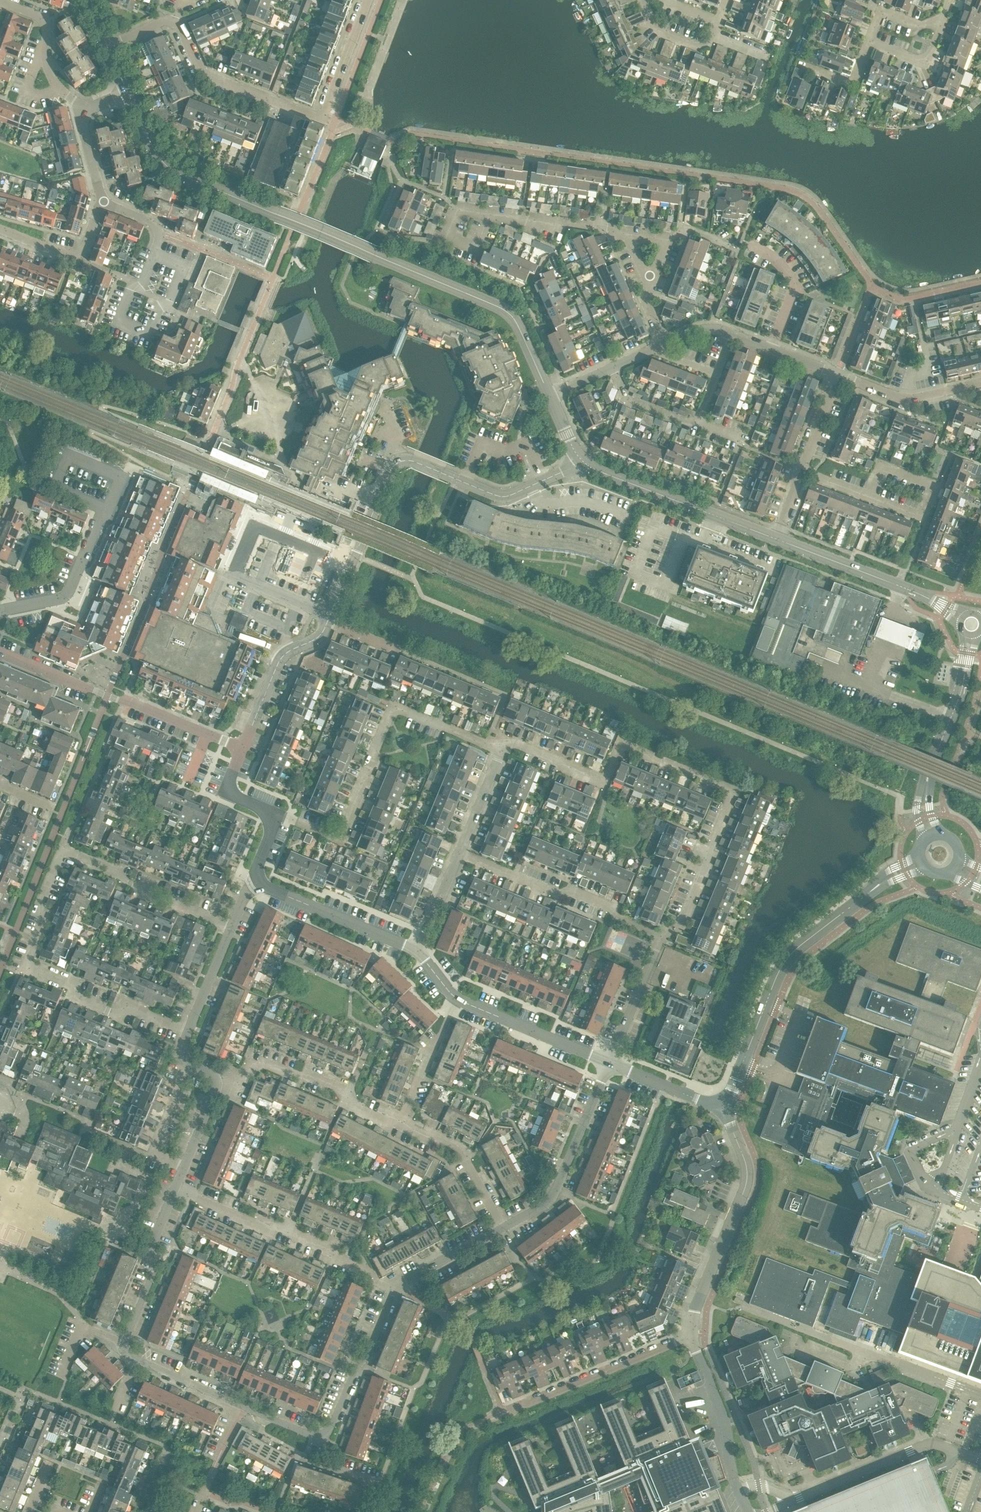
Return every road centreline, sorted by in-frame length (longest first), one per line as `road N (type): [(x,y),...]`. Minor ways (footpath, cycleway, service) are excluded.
road 1 (tertiary): [(550,395),(512,316),(185,178),(151,146),(126,94)]
road 2 (residential): [(663,938),(682,924),(735,794),(620,745),(605,782),(517,744),(503,750)]
road 3 (residential): [(397,1290),(336,1428),(321,1439),(145,1363),(125,1346)]
road 4 (residential): [(274,821),(342,841),(394,709),(503,750)]
road 5 (residential): [(370,0),(324,121),(214,80),(178,23)]
road 6 (residential): [(188,1032),(79,1000),(61,981),(30,969),(41,906),(65,849)]
road 7 (residential): [(723,1109),(790,954),(875,887)]
road 8 (residential): [(242,749),(0,651)]
road 9 (residential): [(691,1337),(697,1301),(747,1180),(723,1109)]
road 10 (residential): [(397,1290),(289,1234),(177,1191)]
road 11 (residential): [(663,938),(574,892),(559,895),(459,855)]
road 12 (residential): [(183,244),(150,327),(141,331),(120,316),(155,233)]
road 13 (residential): [(0,612),(69,593),(126,472)]
road 14 (tertiary): [(776,540),(585,465)]
road 15 (residential): [(502,1413),(691,1337)]
road 16 (residential): [(399,1126),(356,1108),(341,1091),(261,1067),(216,1085)]
road 17 (residential): [(506,1226),(558,1190),(608,1063)]
road 18 (residential): [(585,465),(508,497),(406,459)]
road 19 (residential): [(231,929),(65,849)]
road 20 (tertiary): [(940,605),(776,540)]
road 21 (residential): [(125,1346),(177,1191)]
road 22 (residential): [(417,951),(268,888)]
road 23 (residential): [(608,1063),(461,1001)]
road 24 (residential): [(737,1488),(691,1337)]
road 25 (residential): [(506,1226),(461,1150),(399,1126)]
road 26 (residential): [(242,749),(278,664),(326,626)]
road 27 (residential): [(598,230),(450,202)]
road 28 (residential): [(102,205),(76,268),(0,236)]
road 29 (residential): [(0,3),(44,19),(42,52),(79,110)]
road 30 (residential): [(838,375),(908,400),(980,383)]
road 31 (residential): [(399,1126),(461,1001)]
road 32 (residential): [(608,1063),(663,938)]
road 33 (residential): [(928,516),(803,471)]
road 34 (residential): [(771,349),(794,290),(786,267),(750,244)]
road 35 (residential): [(397,1290),(506,1226)]
road 36 (residential): [(723,1109),(608,1063)]

